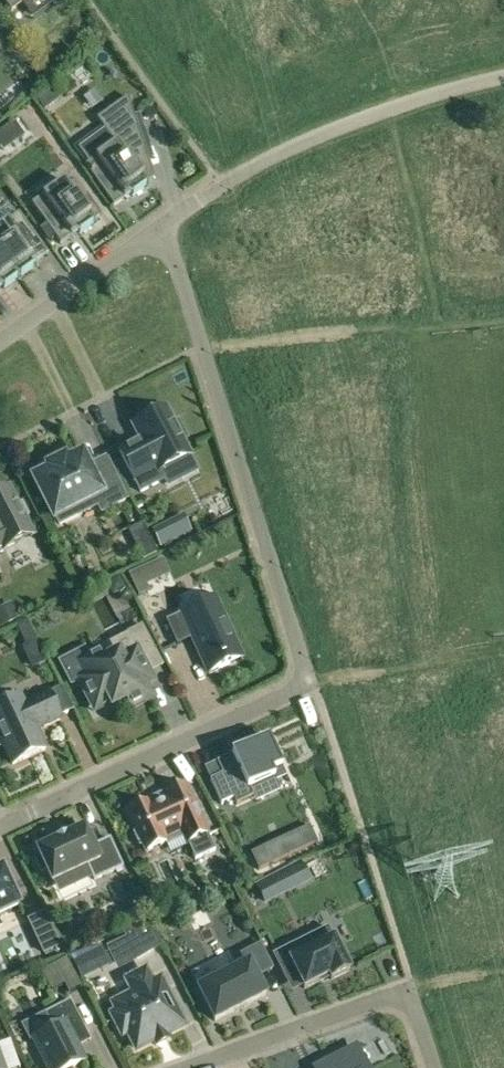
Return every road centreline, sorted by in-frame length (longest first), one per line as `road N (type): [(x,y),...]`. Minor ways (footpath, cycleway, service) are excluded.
road 1 (residential): [(0,825),(307,685),(173,260),(150,231)]
road 2 (residential): [(150,231),(210,186),(332,125),(503,72)]
road 3 (residential): [(428,1067),(405,996),(190,1067)]
road 4 (residential): [(0,340),(150,231)]

